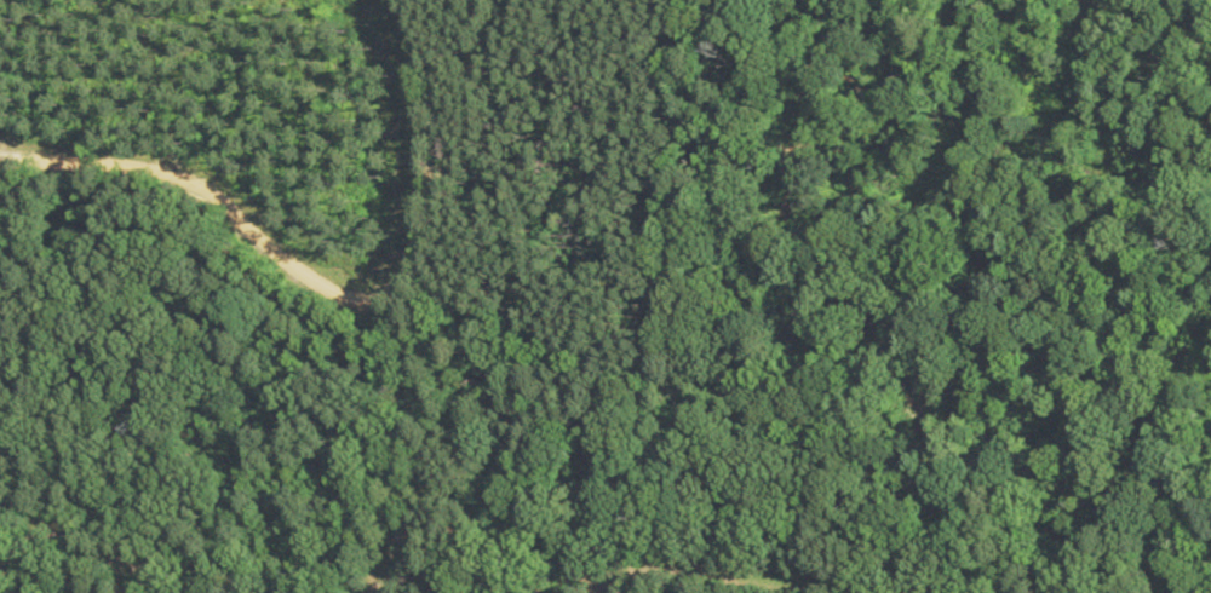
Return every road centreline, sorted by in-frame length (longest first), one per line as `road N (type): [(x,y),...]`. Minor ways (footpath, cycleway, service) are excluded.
road 1 (residential): [(396,592),(380,76),(361,0)]

